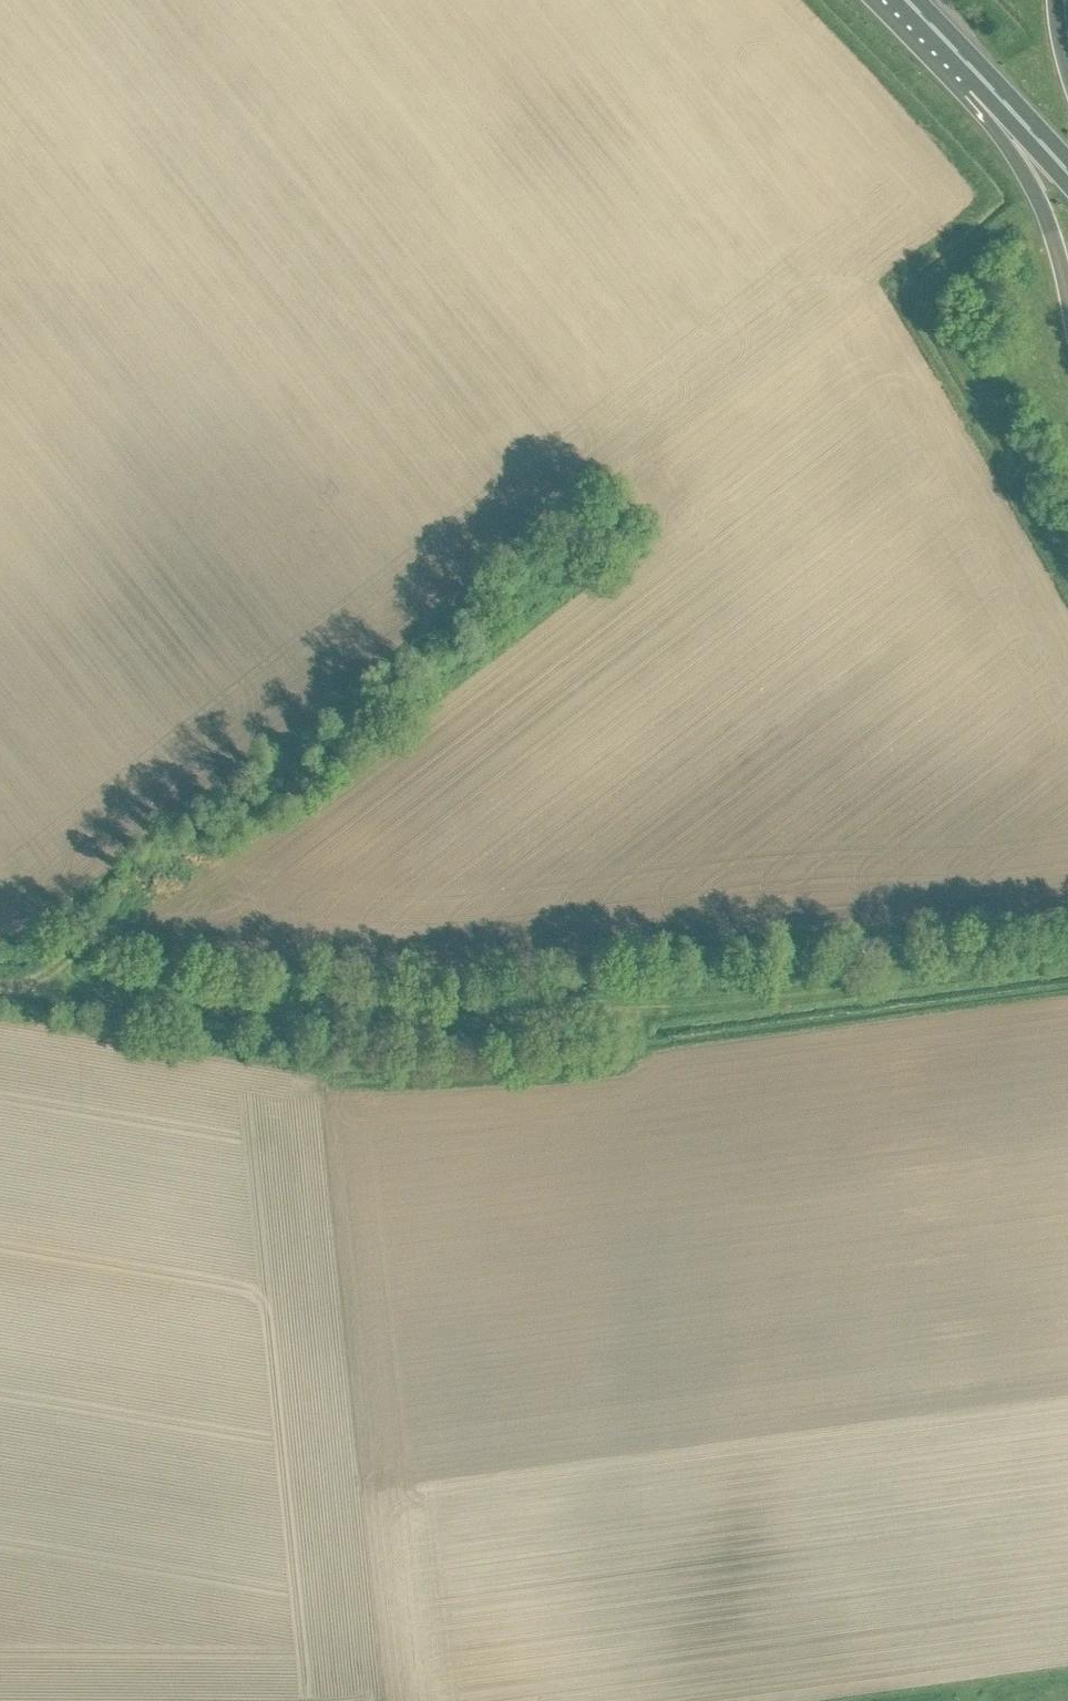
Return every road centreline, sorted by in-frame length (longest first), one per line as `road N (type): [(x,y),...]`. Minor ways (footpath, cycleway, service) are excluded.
road 1 (track): [(0,983),(385,1025),(614,1007)]
road 2 (trunk): [(979,78),(1038,196),(1067,287)]
road 3 (trunk): [(1067,174),(979,78)]

